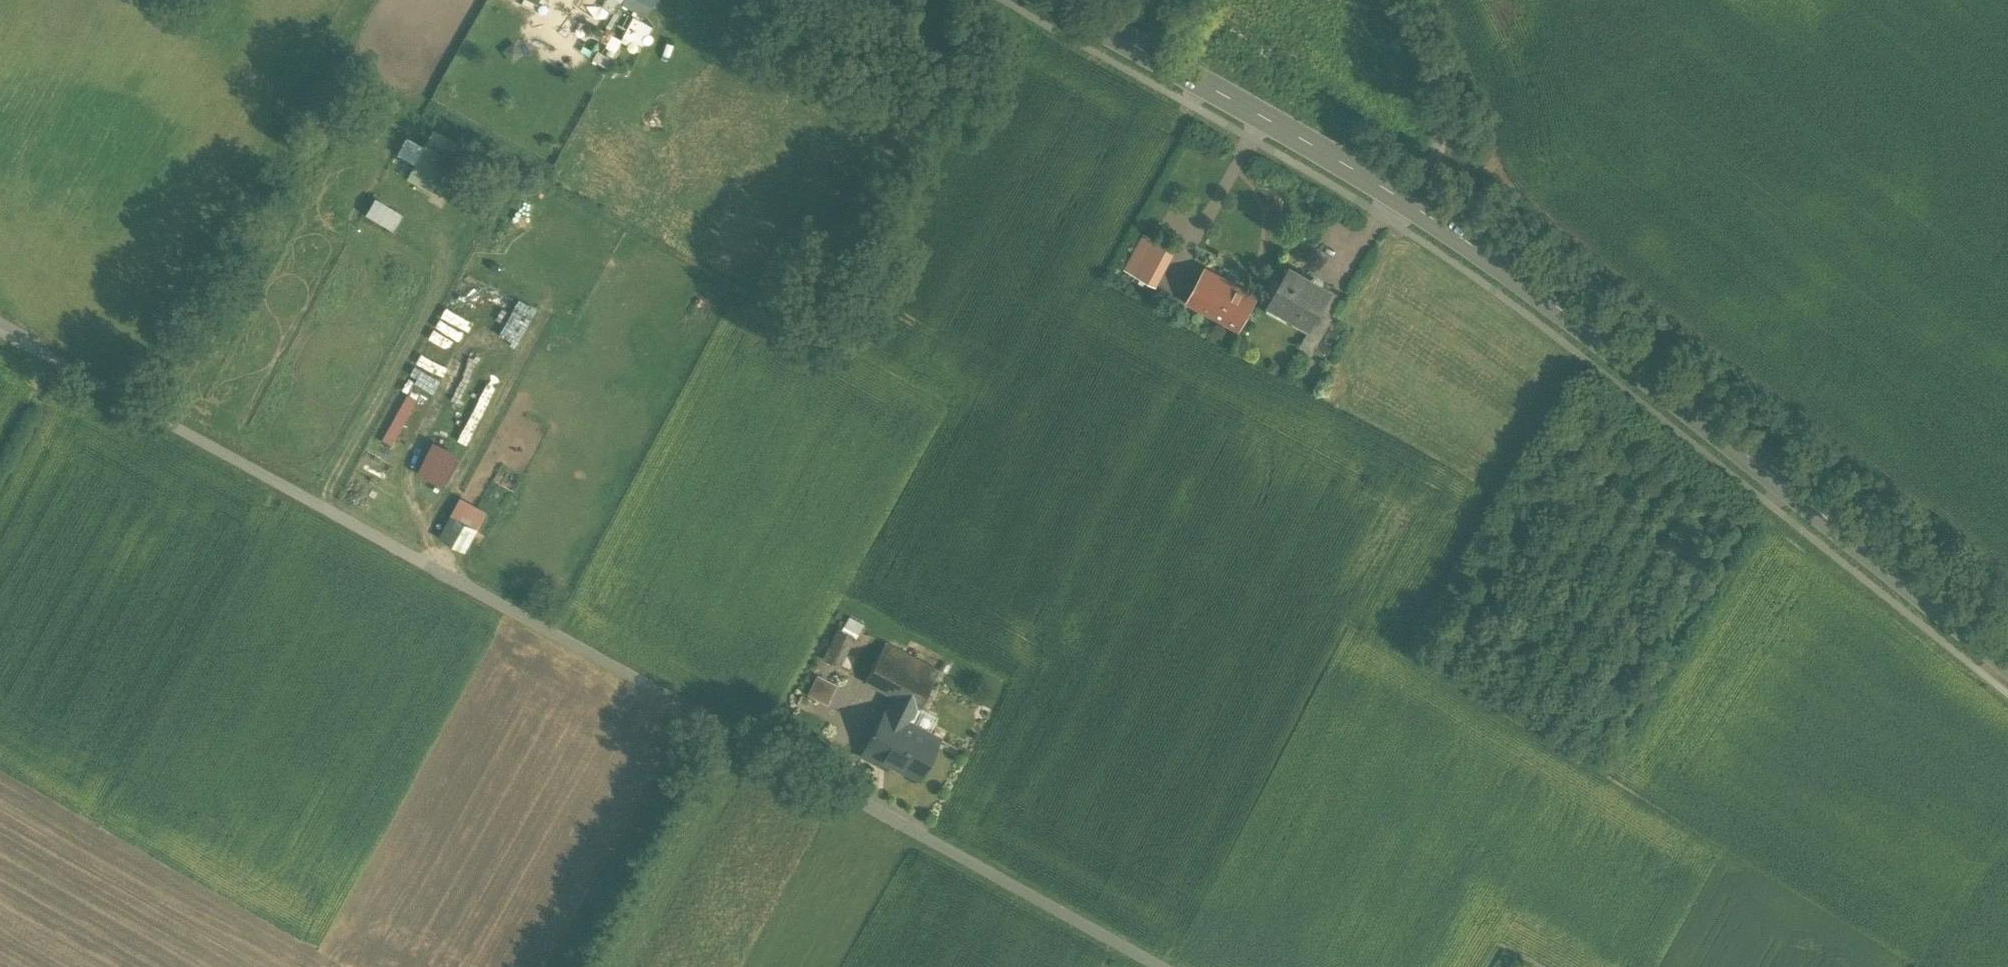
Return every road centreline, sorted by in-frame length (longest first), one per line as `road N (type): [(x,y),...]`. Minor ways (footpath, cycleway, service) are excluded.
road 1 (residential): [(1163,966),(0,328)]
road 2 (tertiary): [(1413,206),(1555,304),(2007,664)]
road 3 (tertiary): [(1053,0),(1413,206)]
road 4 (unclassified): [(1413,206),(1447,143),(1439,99),(1398,0)]

